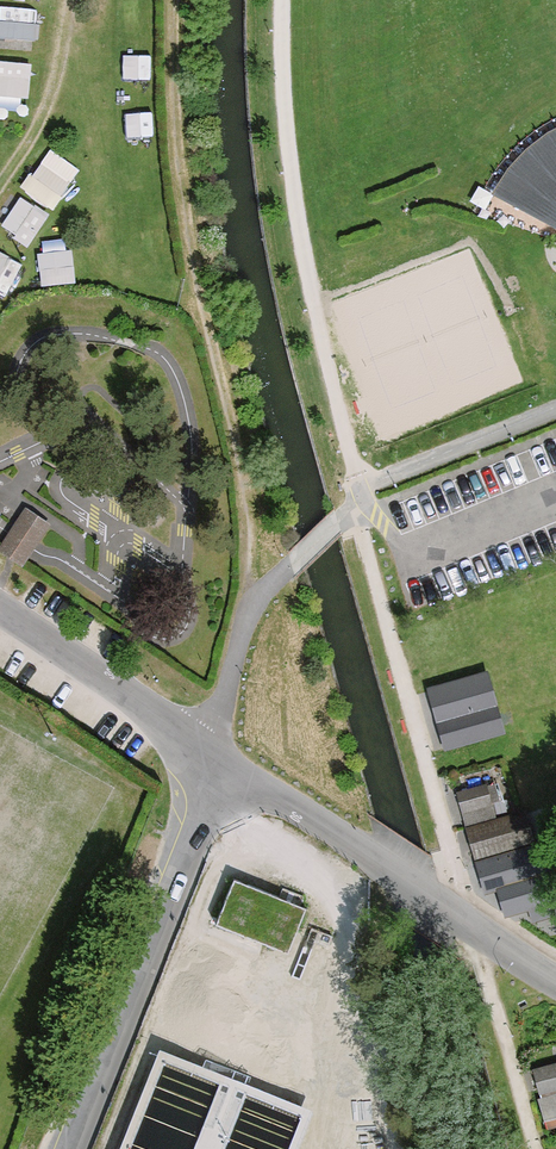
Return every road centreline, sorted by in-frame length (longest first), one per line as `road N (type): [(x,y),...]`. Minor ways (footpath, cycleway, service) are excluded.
road 1 (residential): [(224,763),(72,1148)]
road 2 (residential): [(224,763),(555,977)]
road 3 (residential): [(0,613),(224,763)]

